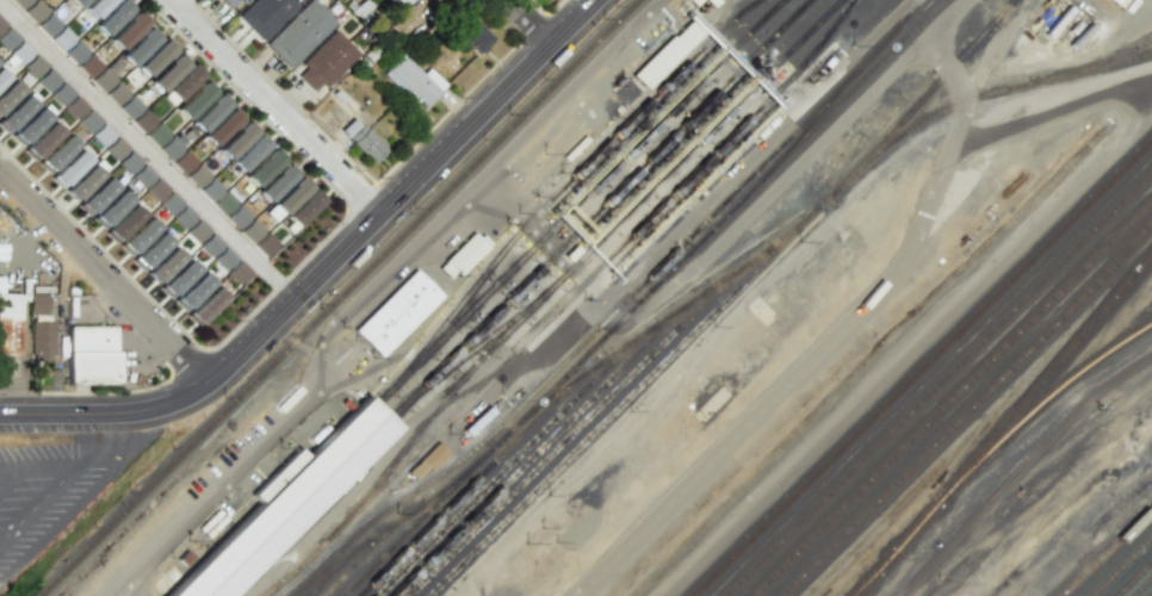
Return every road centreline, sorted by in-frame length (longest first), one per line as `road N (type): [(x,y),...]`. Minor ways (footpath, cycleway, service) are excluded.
road 1 (tertiary): [(598,0),(208,385),(155,411),(0,416)]
road 2 (residential): [(208,385),(0,166)]
road 3 (residential): [(380,215),(170,0)]

